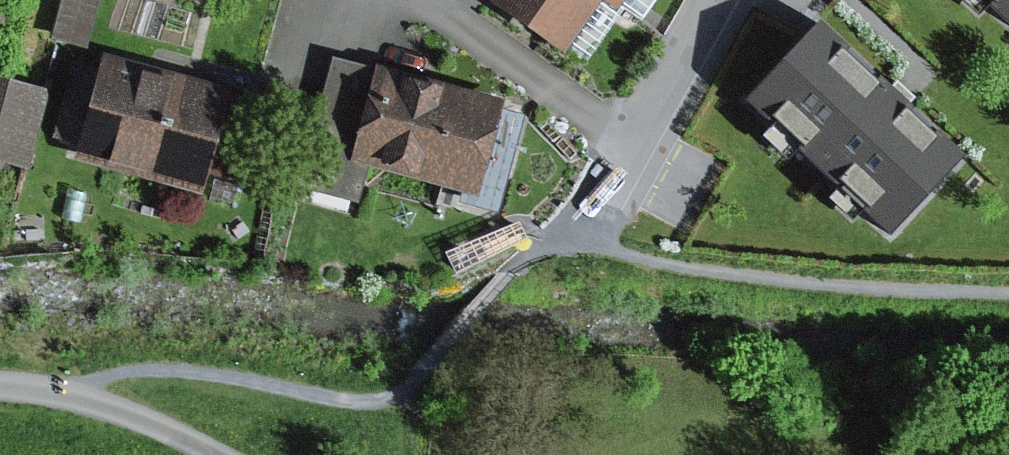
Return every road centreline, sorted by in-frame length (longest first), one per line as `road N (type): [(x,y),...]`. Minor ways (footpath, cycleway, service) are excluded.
road 1 (residential): [(714,0),(577,248)]
road 2 (track): [(0,386),(73,396),(218,454)]

